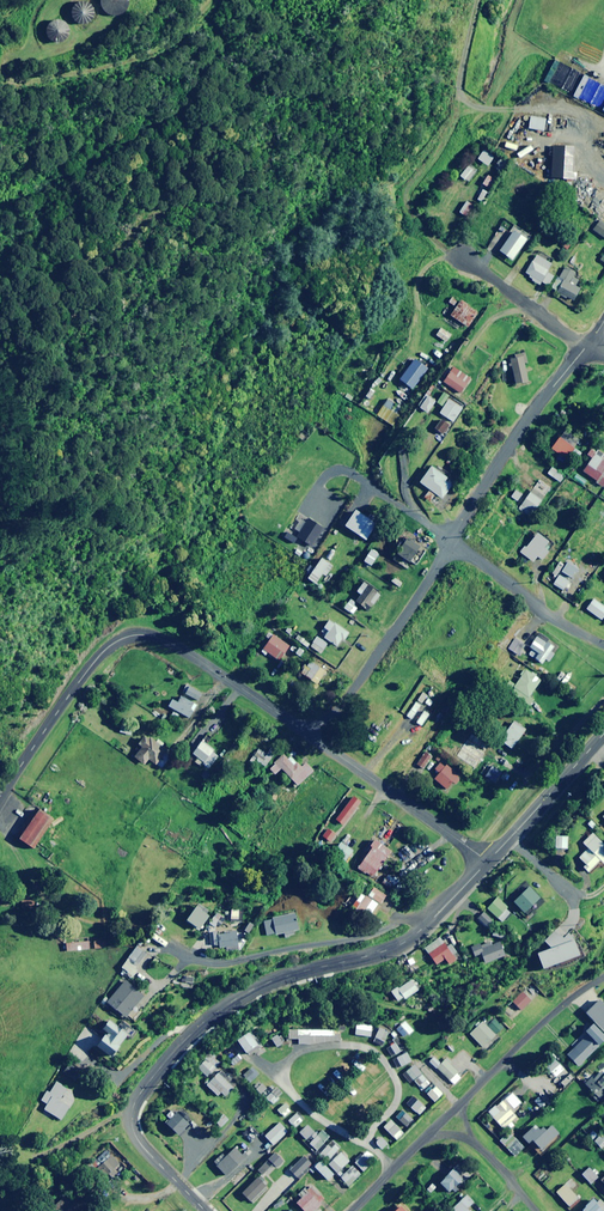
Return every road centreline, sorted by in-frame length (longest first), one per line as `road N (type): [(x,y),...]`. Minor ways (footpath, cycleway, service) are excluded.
road 1 (tertiary): [(436,915),(388,950),(239,997),(193,1032),(144,1088),(132,1114),(138,1139),(205,1210)]
road 2 (residential): [(319,741),(168,641),(130,635),(102,651),(0,795)]
road 3 (residential): [(158,944),(229,962),(436,915)]
road 4 (residential): [(450,543),(587,346)]
road 5 (residential): [(450,543),(319,741)]
road 6 (residential): [(488,861),(319,741)]
road 7 (residential): [(603,978),(566,1002),(462,1102)]
road 8 (residential): [(603,645),(538,609),(450,543)]
road 9 (residential): [(460,256),(587,346)]
road 10 (tertiary): [(603,733),(507,841)]

